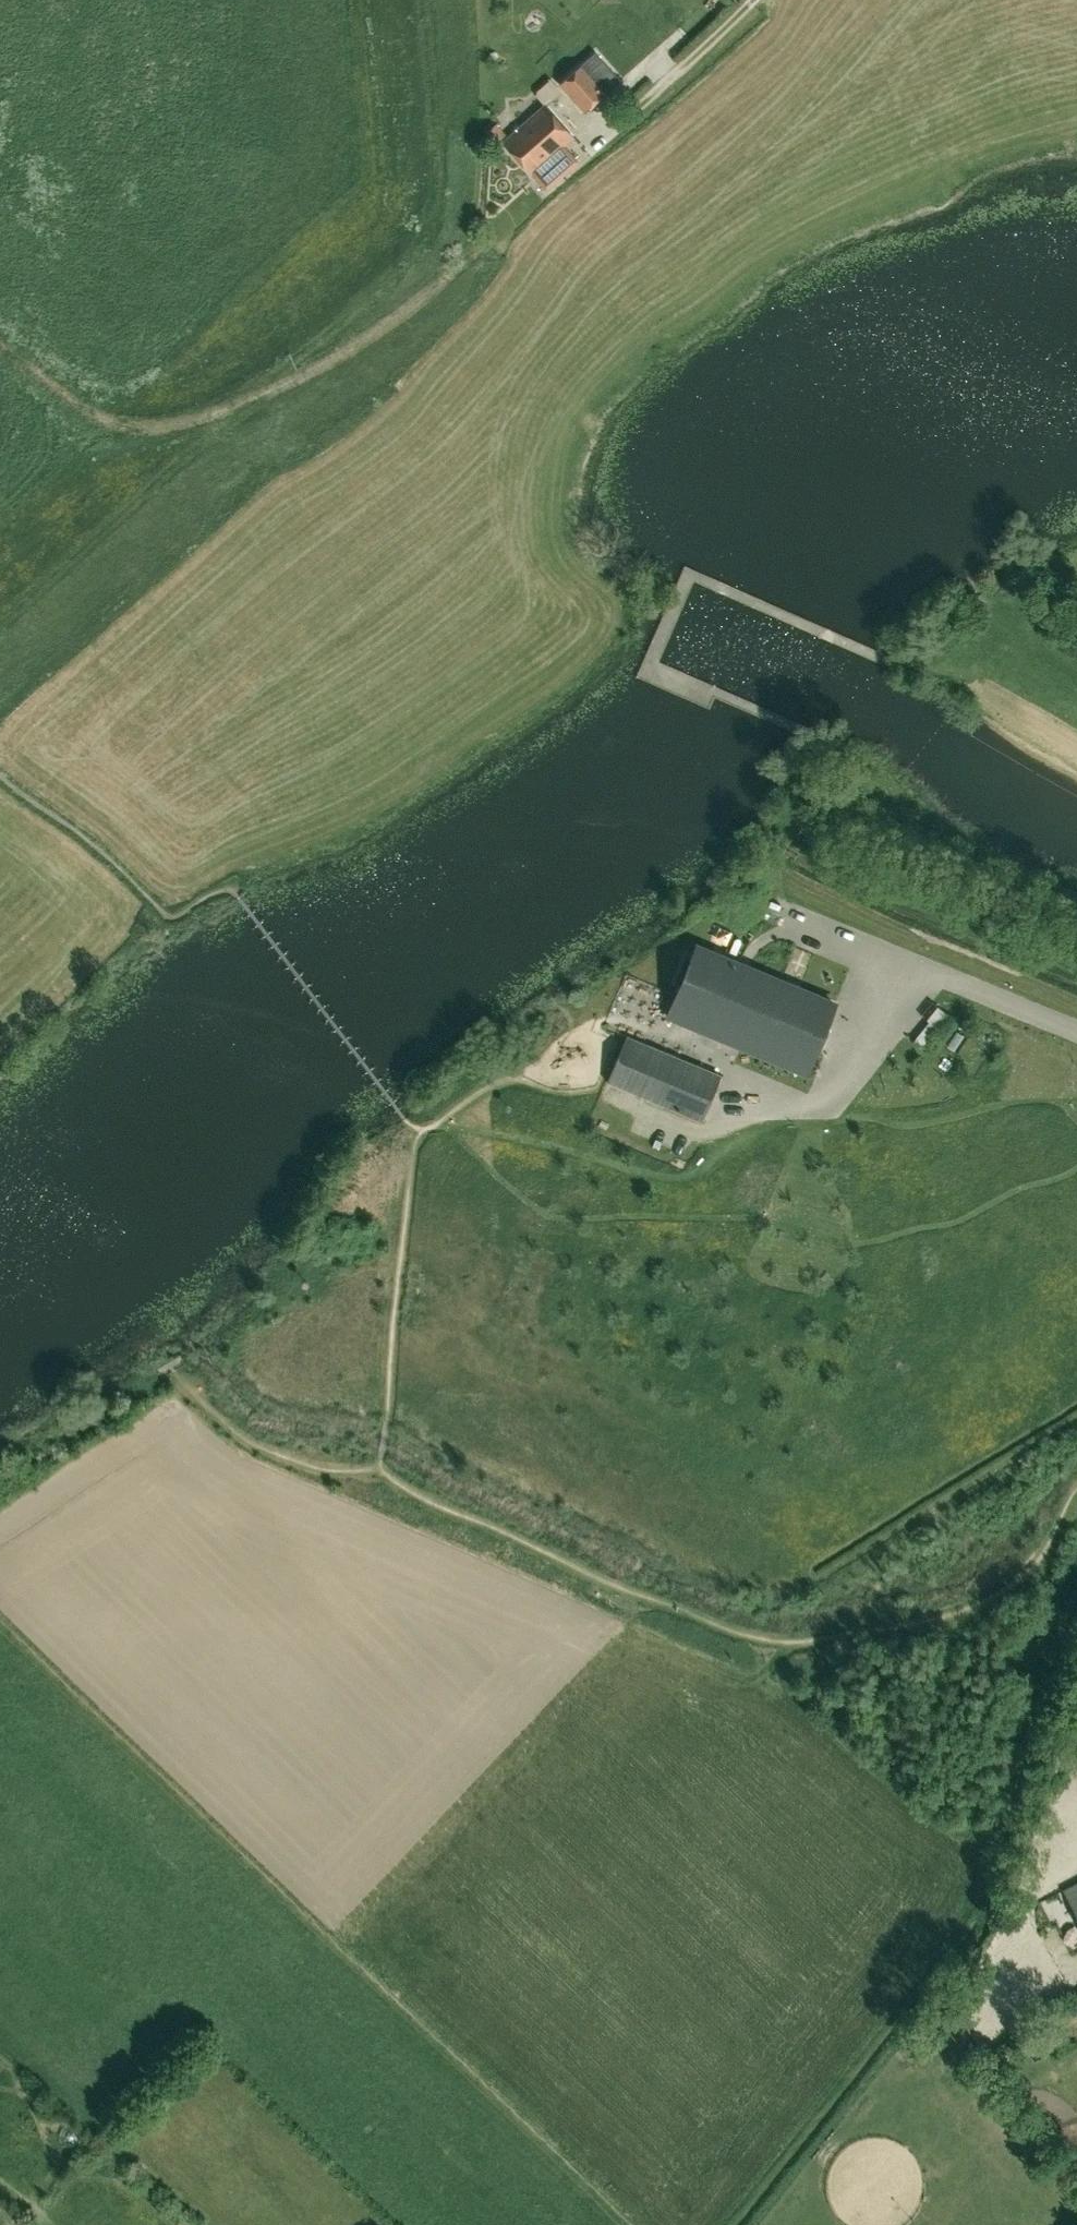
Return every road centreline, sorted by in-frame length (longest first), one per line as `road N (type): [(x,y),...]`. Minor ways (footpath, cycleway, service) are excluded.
road 1 (track): [(419,298),(376,336),(260,402),(153,428),(76,406),(0,345)]

